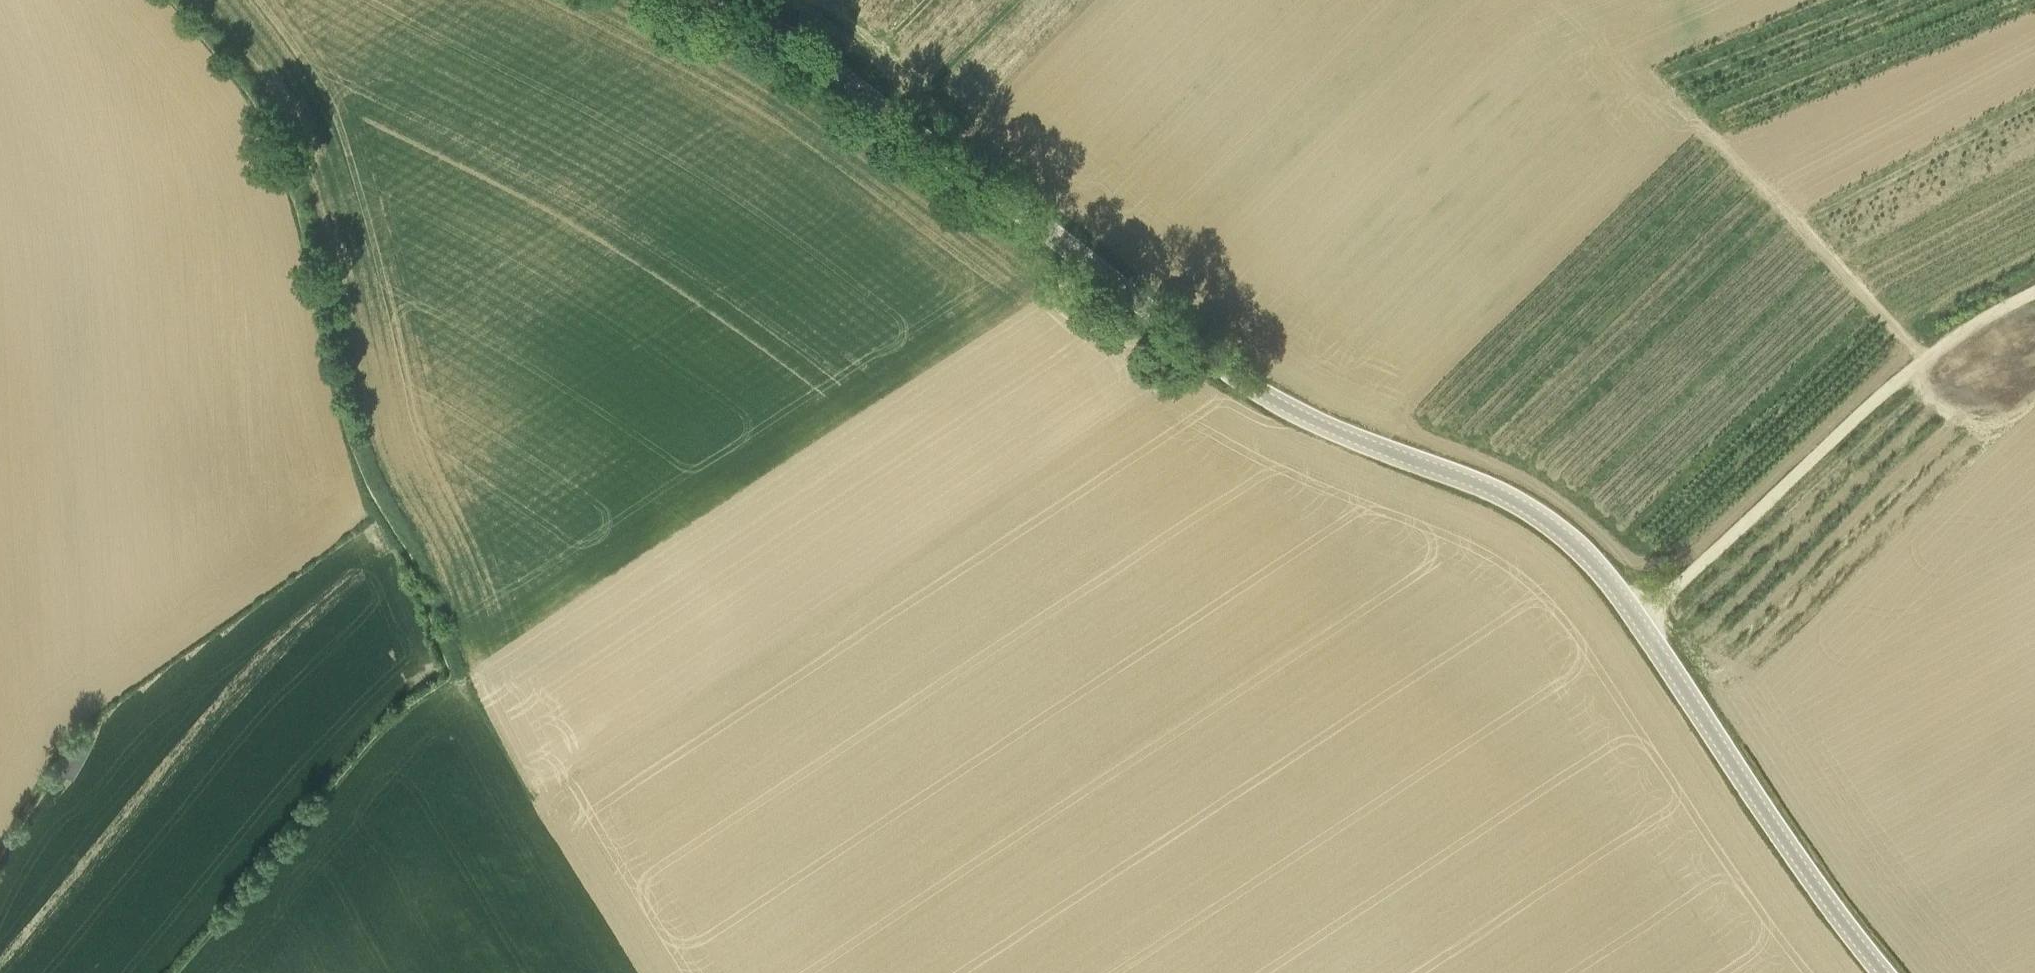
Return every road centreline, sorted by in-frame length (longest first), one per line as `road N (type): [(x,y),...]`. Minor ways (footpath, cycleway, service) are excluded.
road 1 (tertiary): [(1885,972),(1575,541),(1511,497),(1256,391),(865,93),(729,0)]
road 2 (track): [(1636,617),(1912,366),(2034,293)]

